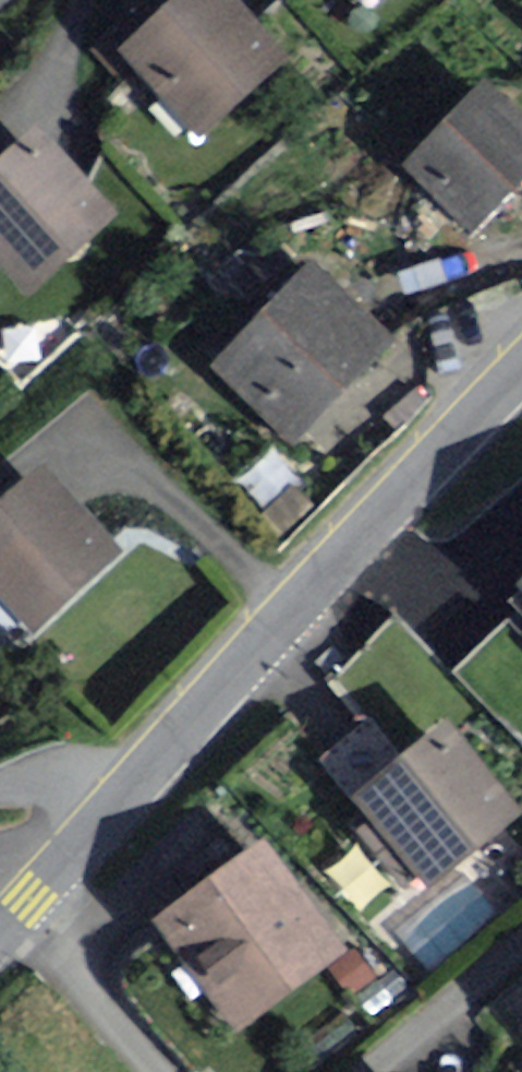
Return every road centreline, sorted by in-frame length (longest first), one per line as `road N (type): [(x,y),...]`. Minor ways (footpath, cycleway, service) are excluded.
road 1 (tertiary): [(23,912),(521,369)]
road 2 (residential): [(23,912),(160,1071)]
road 3 (residential): [(374,1071),(521,940)]

